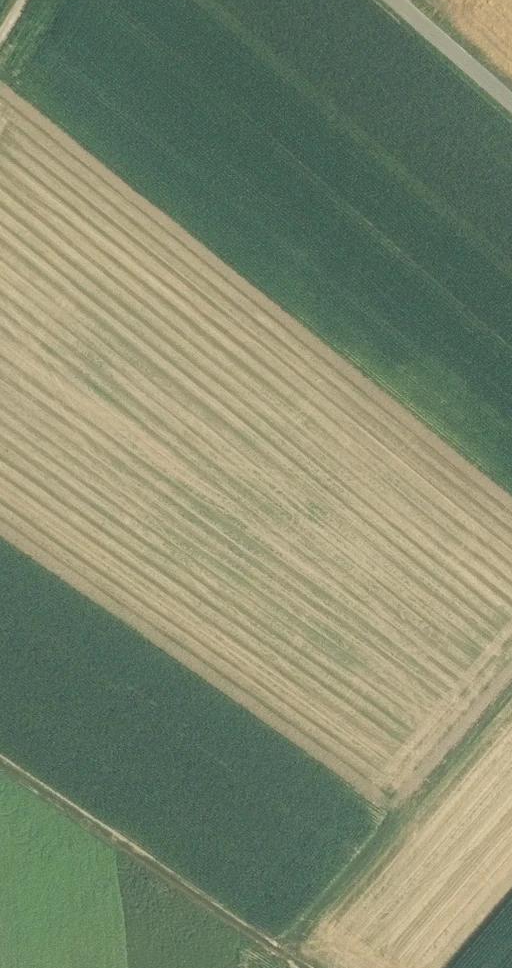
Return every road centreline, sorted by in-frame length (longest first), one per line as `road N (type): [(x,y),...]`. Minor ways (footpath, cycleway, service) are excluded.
road 1 (track): [(0,768),(294,967)]
road 2 (track): [(511,711),(294,967)]
road 3 (unclassified): [(511,106),(394,0)]

